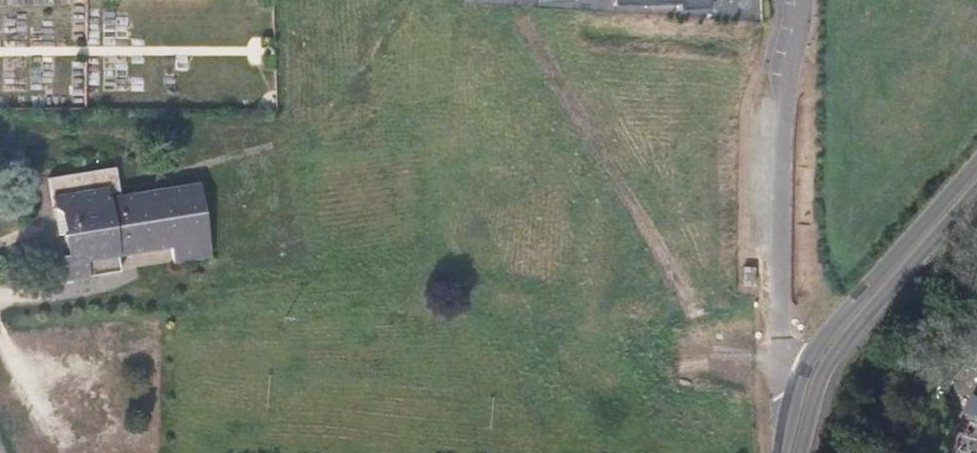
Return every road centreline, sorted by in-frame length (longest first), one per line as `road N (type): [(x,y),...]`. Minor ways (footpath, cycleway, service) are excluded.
road 1 (unclassified): [(802,452),(830,359),(976,199)]
road 2 (residential): [(782,103),(777,344),(802,396)]
road 3 (unclassified): [(976,164),(838,322),(814,356),(802,396)]

